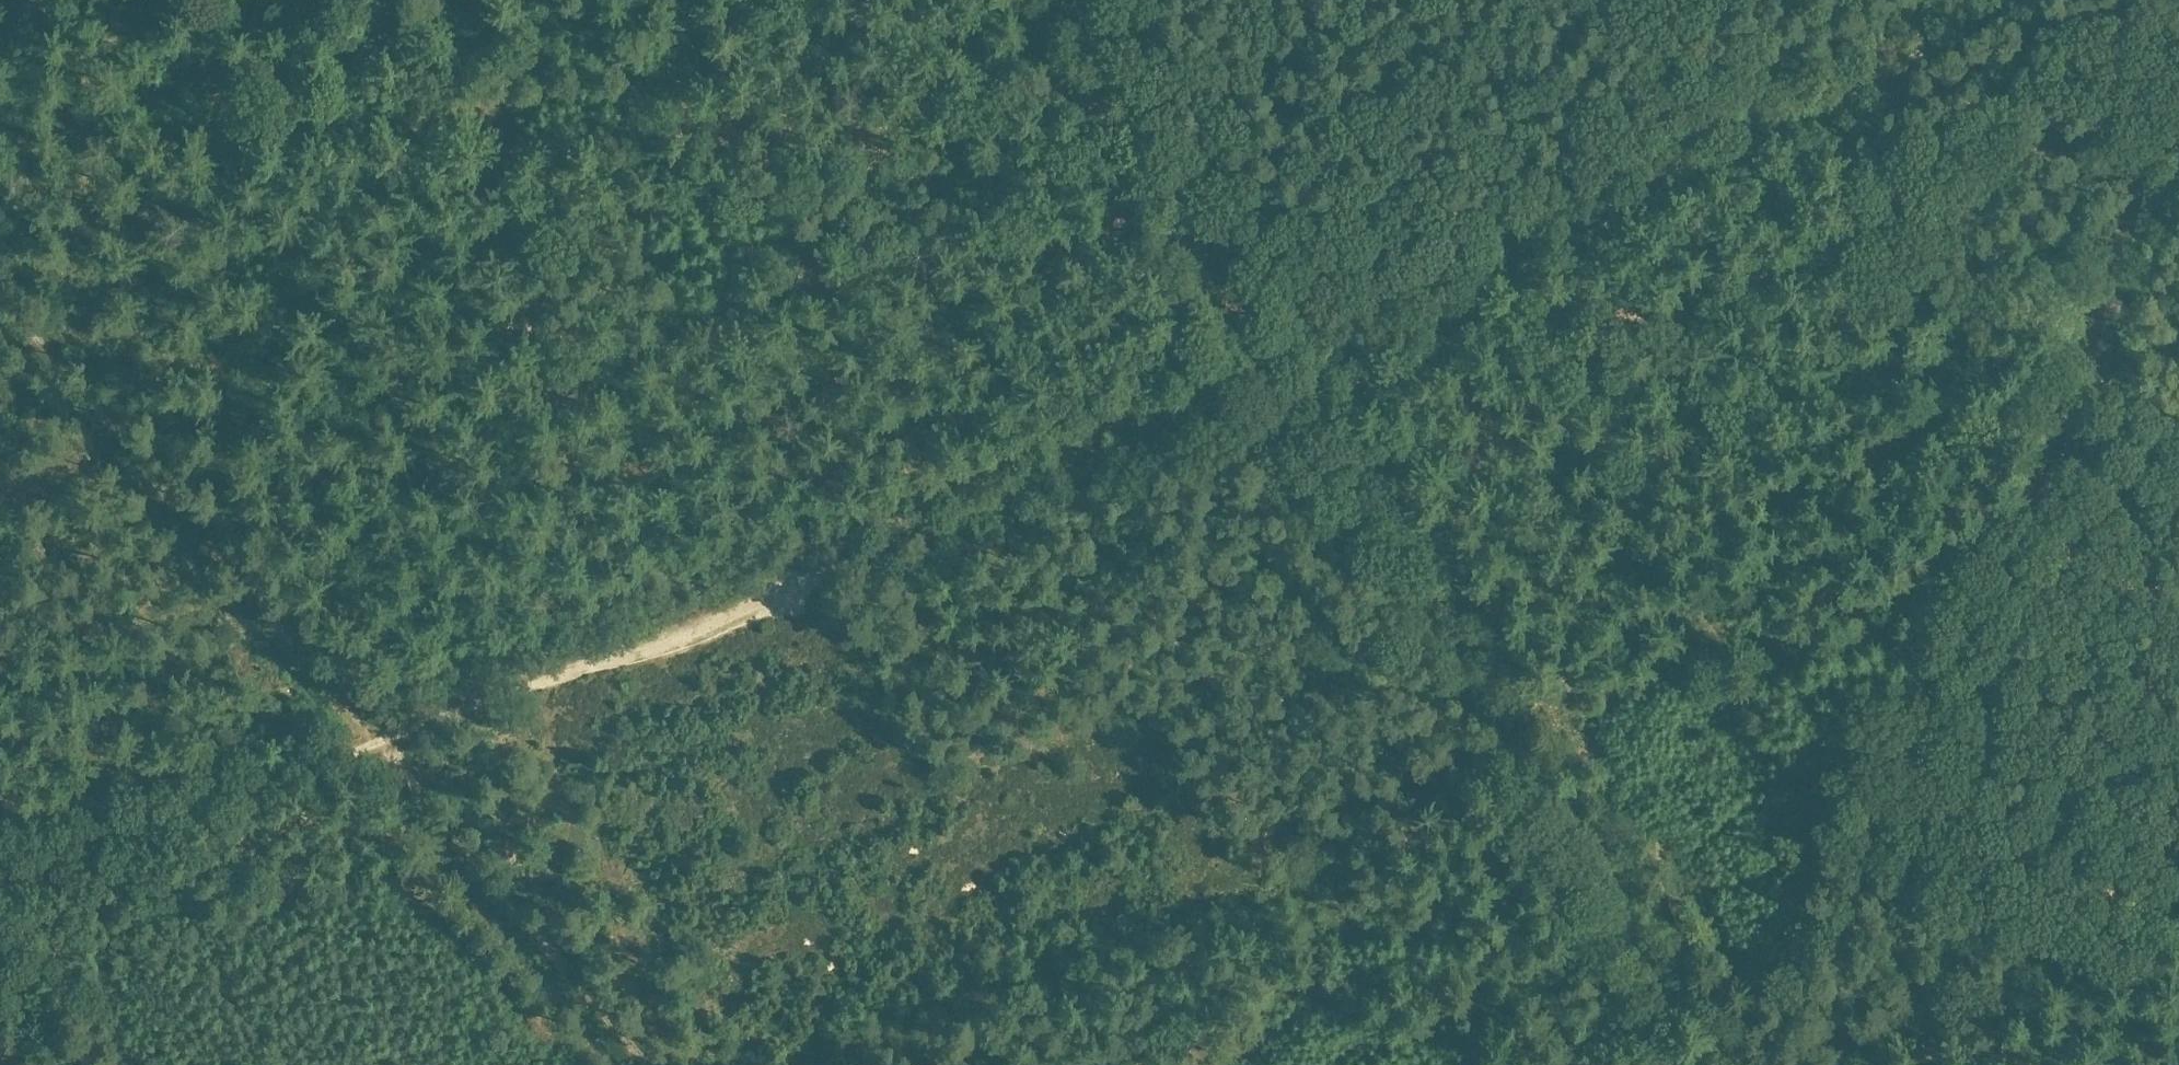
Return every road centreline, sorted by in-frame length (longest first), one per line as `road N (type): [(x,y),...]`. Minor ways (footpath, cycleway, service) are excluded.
road 1 (track): [(2028,0),(1277,392),(361,731),(0,877)]
road 2 (unclassified): [(1845,1064),(1860,889),(1893,792),(2090,397),(2145,98),(2175,0)]

